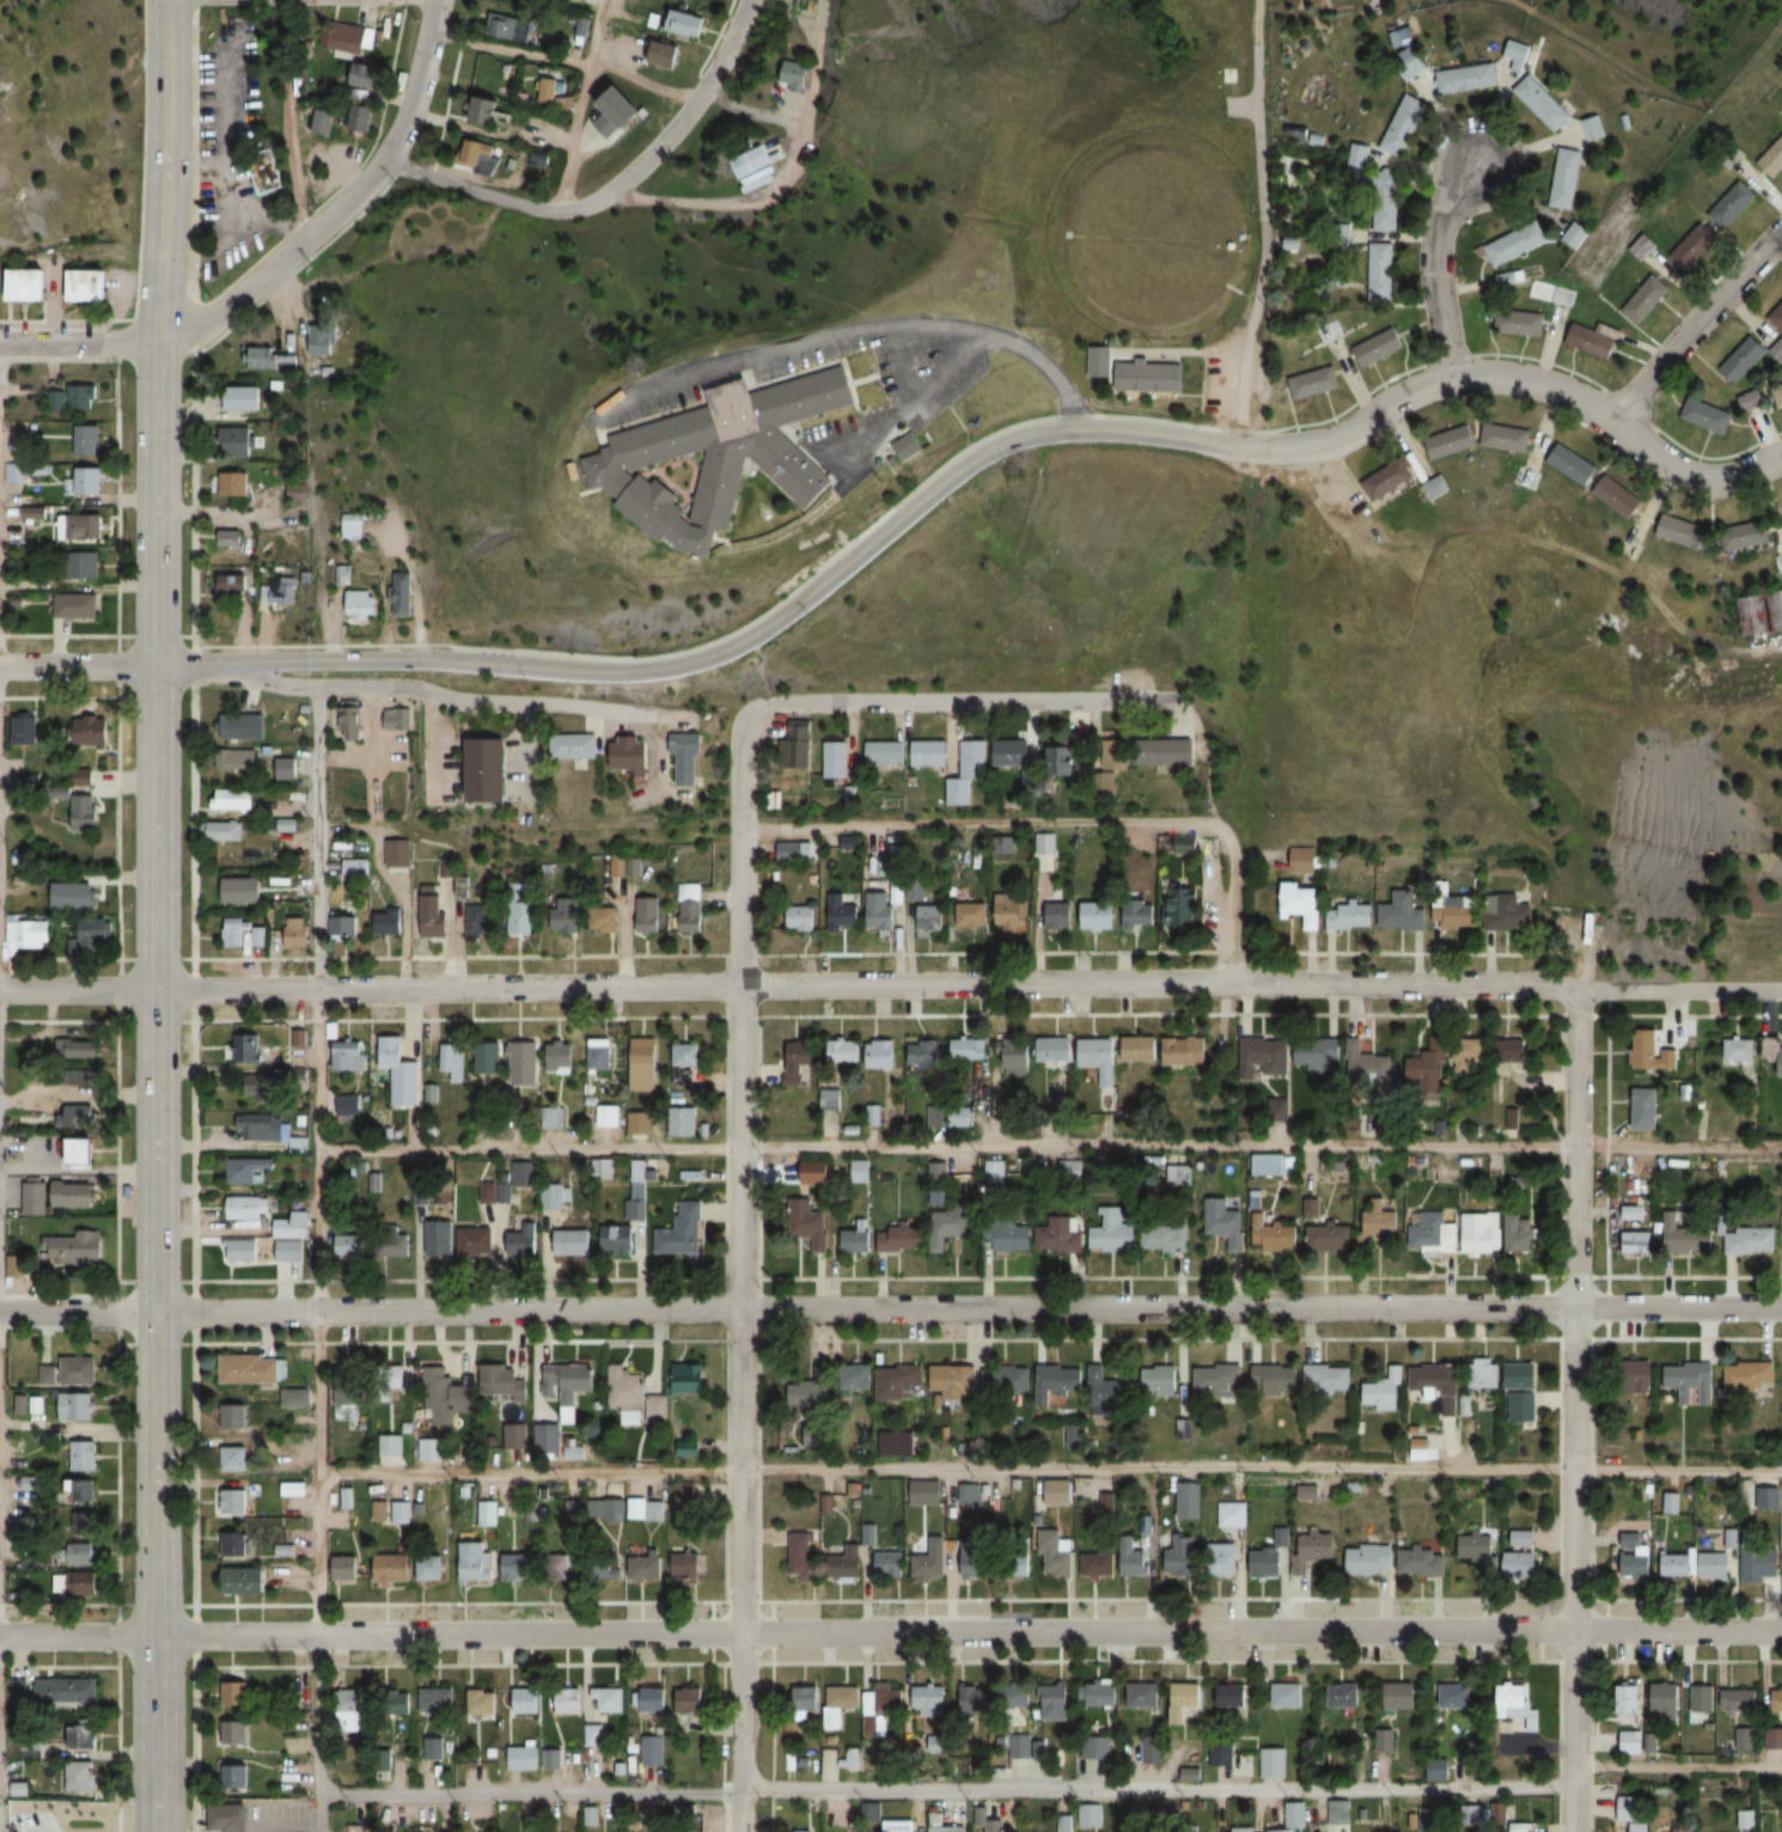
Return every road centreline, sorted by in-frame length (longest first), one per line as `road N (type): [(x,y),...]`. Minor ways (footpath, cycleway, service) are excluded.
road 1 (residential): [(1781,1307),(0,1312)]
road 2 (residential): [(1781,1632),(0,1636)]
road 3 (residential): [(1781,990),(0,990)]
road 4 (secondary): [(155,665),(156,1831)]
road 5 (residential): [(1231,444),(1075,429),(1008,442),(757,637),(694,665),(630,673),(398,659),(155,665)]
road 6 (residential): [(750,710),(740,734),(740,1831)]
road 7 (residential): [(1575,989),(1573,1831)]
road 8 (secondary): [(165,0),(155,665)]
road 9 (residential): [(743,0),(691,105),(599,202),(547,212),(380,165)]
road 10 (residential): [(436,0),(392,151),(348,201),(218,315),(157,343)]
road 11 (residential): [(1167,700),(771,703),(750,710)]
road 12 (residential): [(1616,419),(1521,380),(1453,377),(1314,446),(1231,444)]
road 13 (residential): [(1167,700),(1189,714),(1212,823),(1231,850),(1226,984)]
road 14 (residential): [(1781,235),(1616,419)]
road 15 (residential): [(1453,377),(1438,255),(1446,218),(1479,164)]
road 16 (residential): [(602,0),(555,212)]
road 17 (residential): [(1781,454),(1725,477),(1702,475),(1679,469),(1616,419)]
road 18 (residential): [(429,32),(587,63)]
road 19 (residential): [(157,343),(0,343)]
road 20 (residential): [(155,665),(0,664)]

